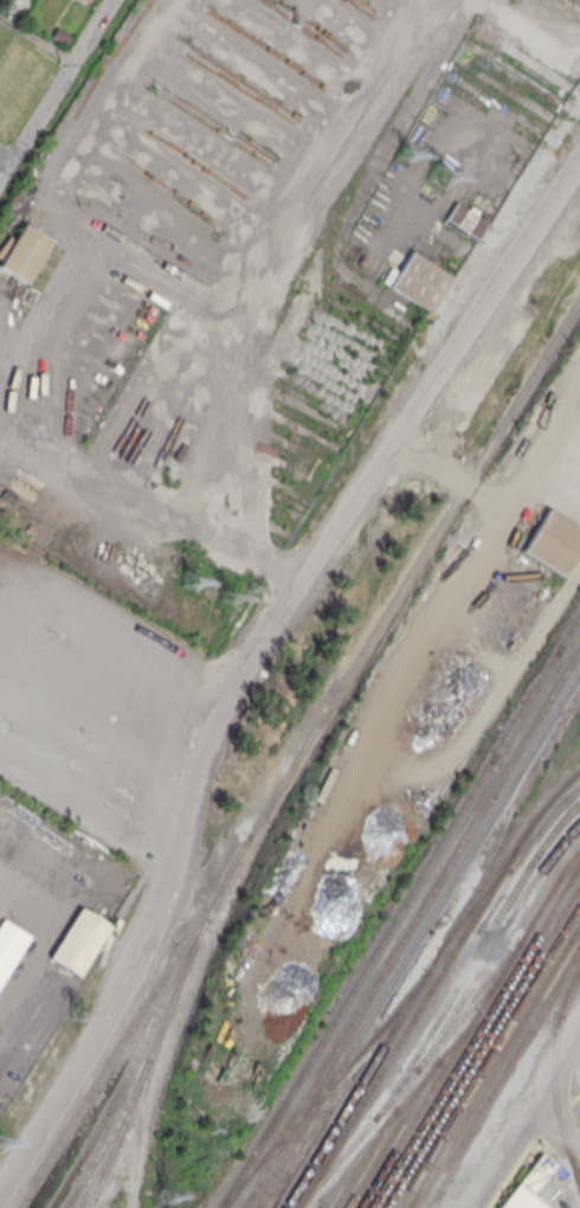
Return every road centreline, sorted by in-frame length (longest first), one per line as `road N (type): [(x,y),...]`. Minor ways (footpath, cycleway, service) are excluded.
road 1 (residential): [(9,162),(112,0)]

